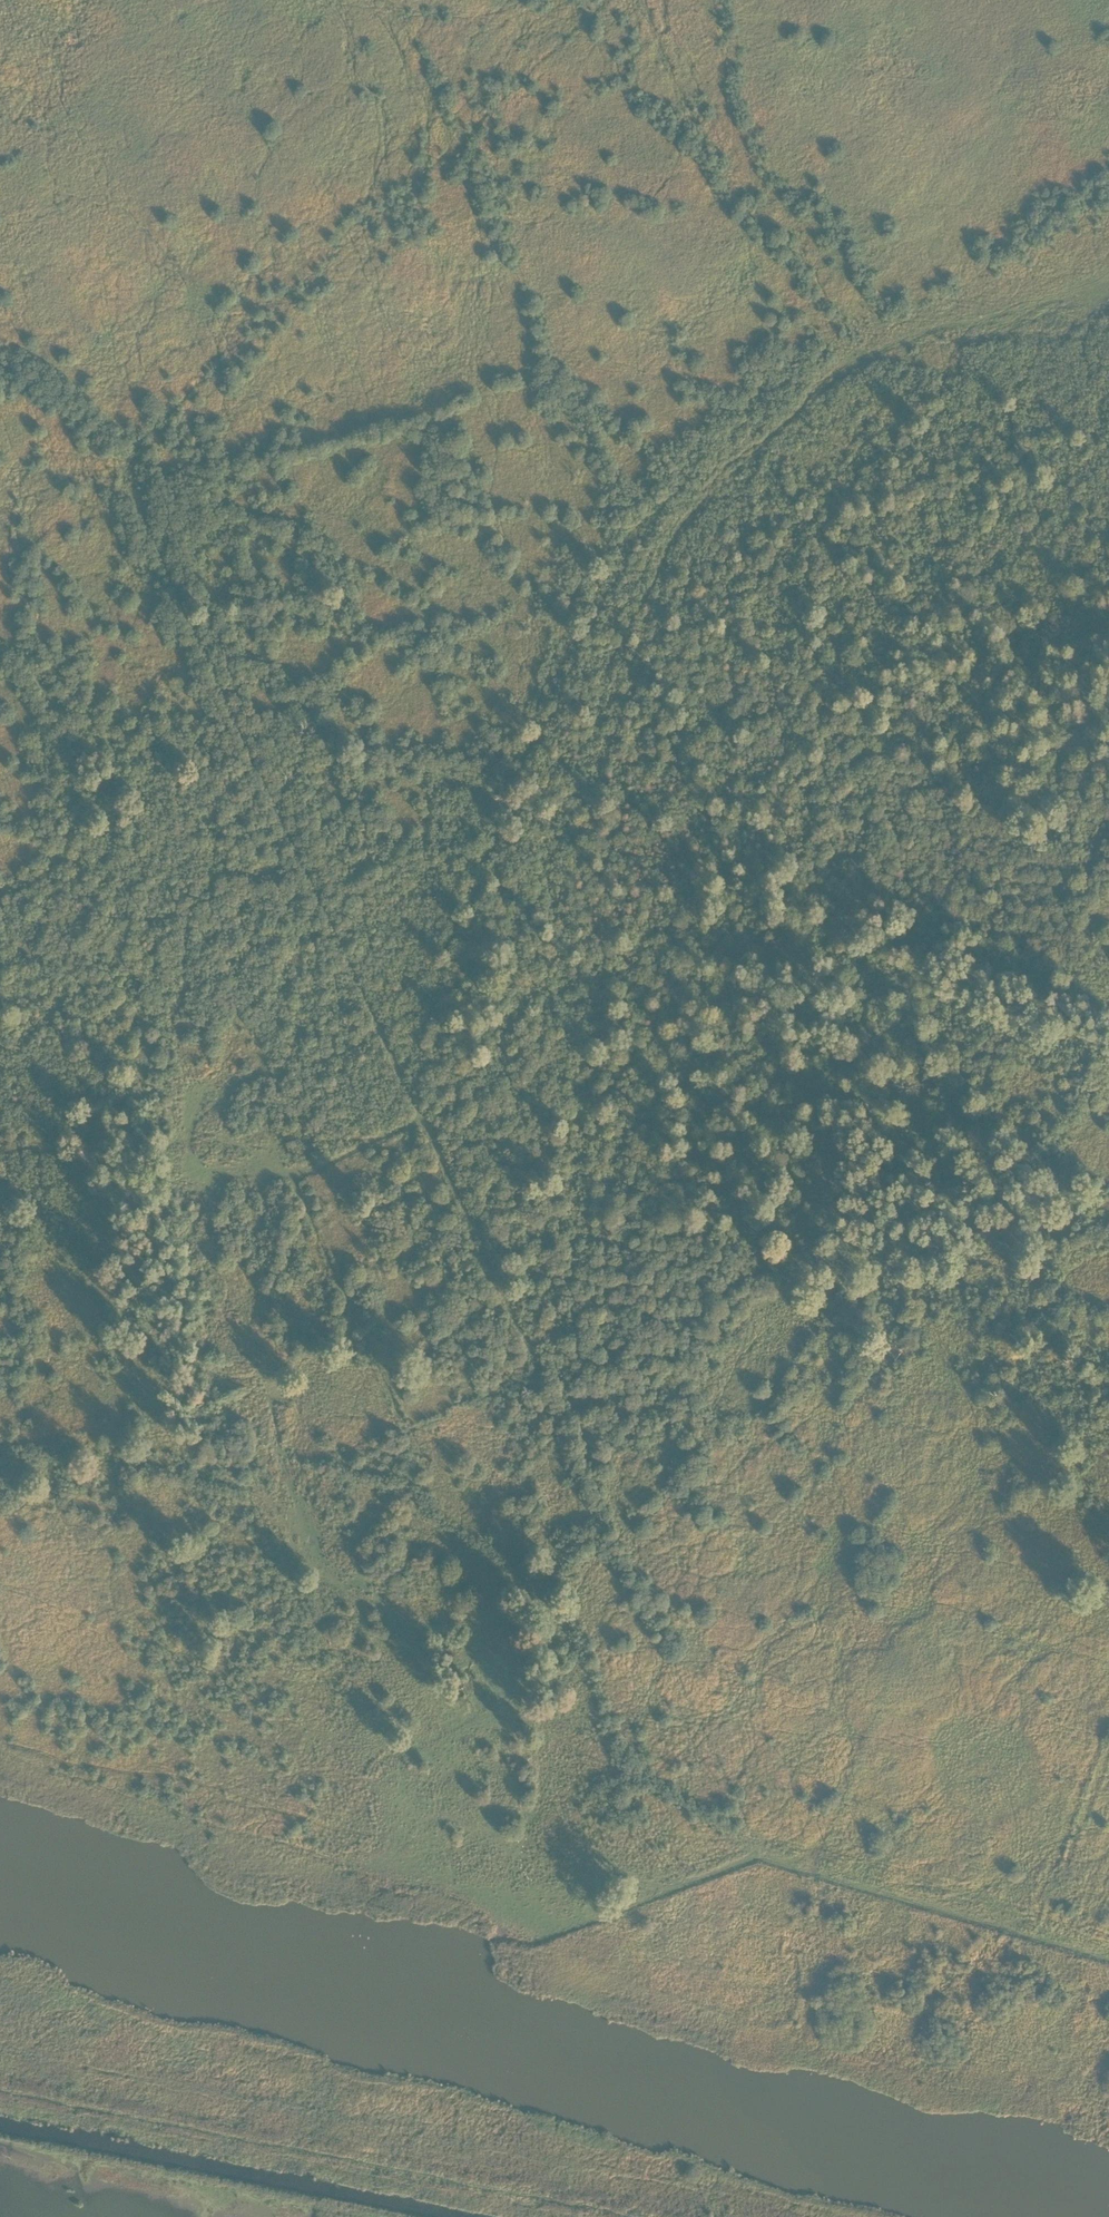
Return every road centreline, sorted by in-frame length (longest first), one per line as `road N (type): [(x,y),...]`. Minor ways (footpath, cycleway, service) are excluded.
road 1 (track): [(1108,1954),(766,1857)]

